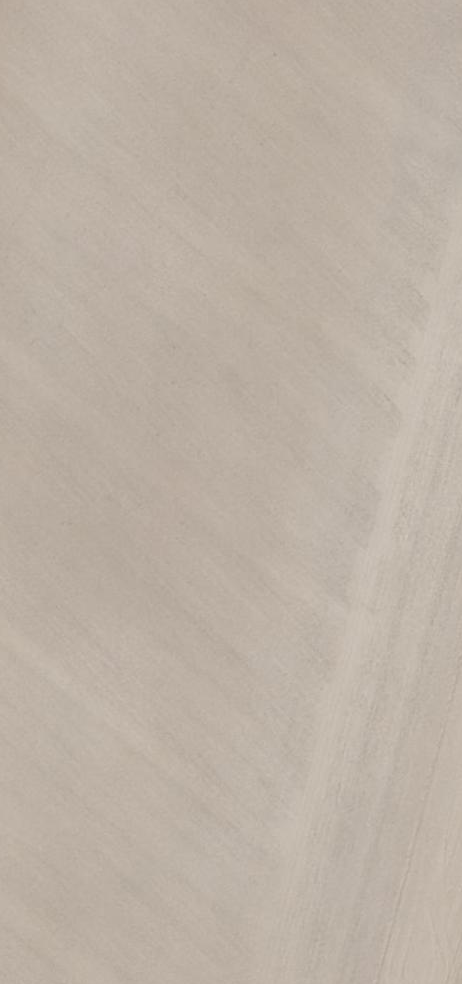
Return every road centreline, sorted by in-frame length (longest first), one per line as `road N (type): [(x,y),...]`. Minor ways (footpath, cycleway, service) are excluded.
road 1 (track): [(366,983),(430,820),(461,660)]

